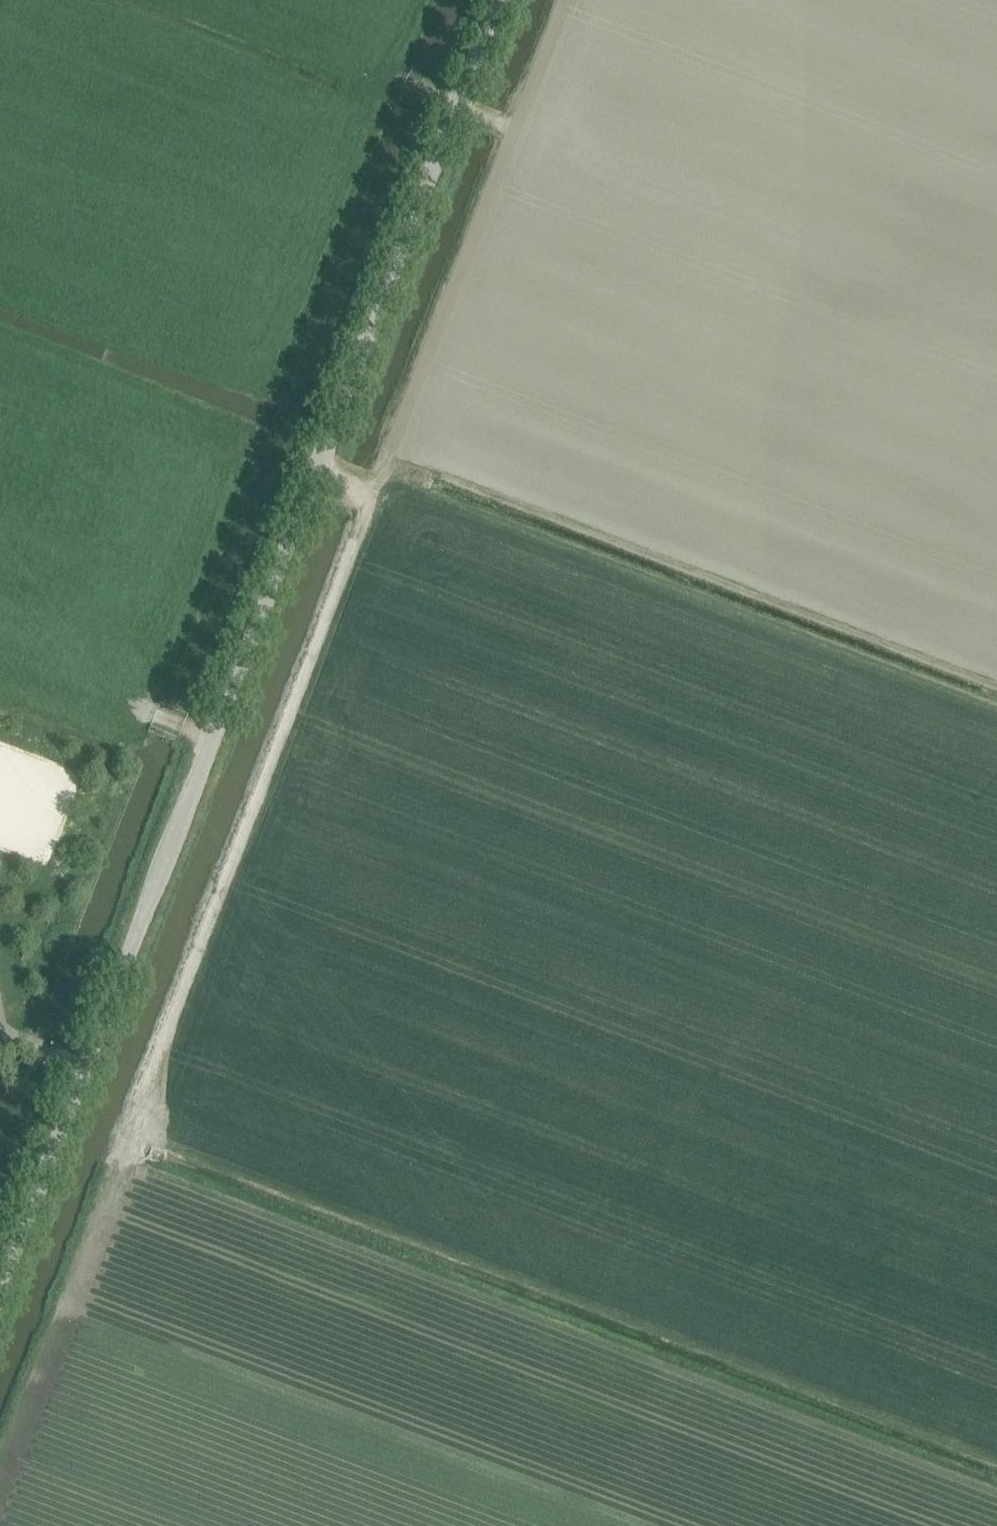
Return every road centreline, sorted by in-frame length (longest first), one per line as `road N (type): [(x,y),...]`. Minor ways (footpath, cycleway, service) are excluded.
road 1 (unclassified): [(0,1292),(498,0)]

